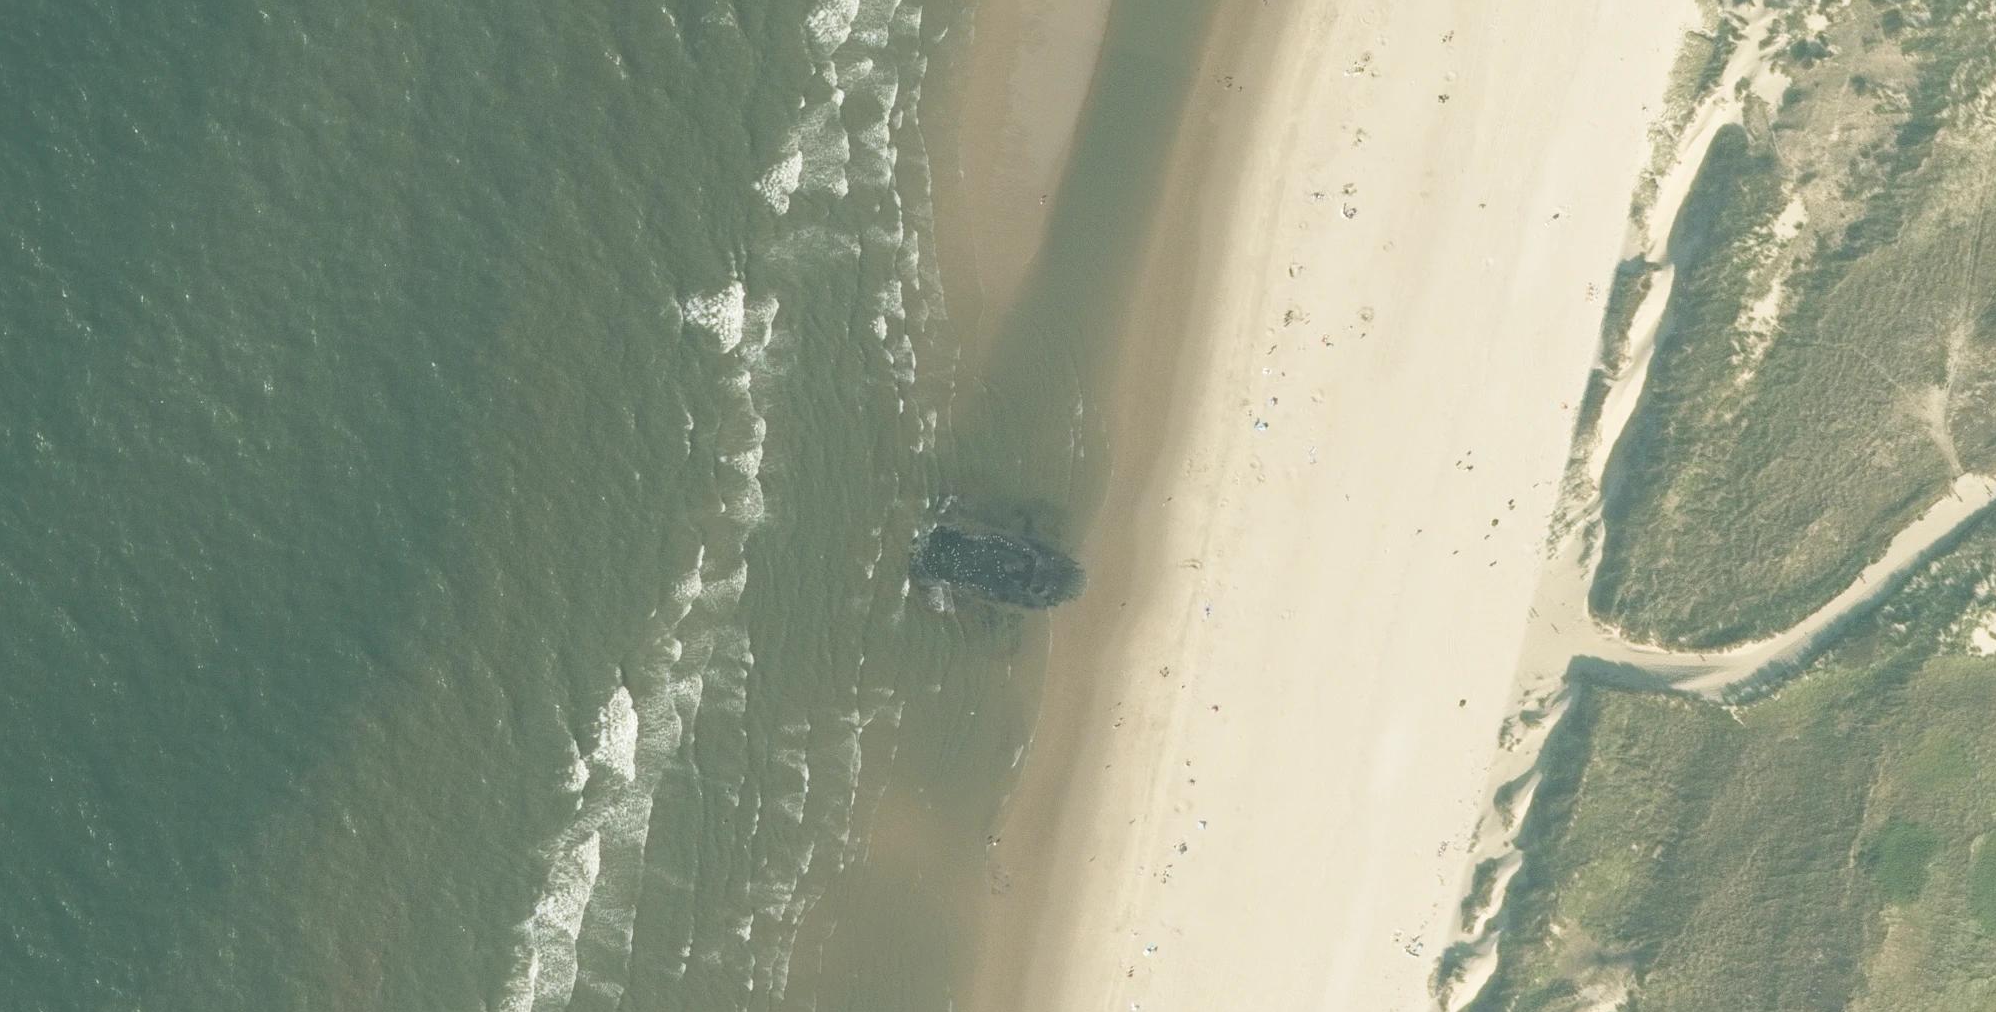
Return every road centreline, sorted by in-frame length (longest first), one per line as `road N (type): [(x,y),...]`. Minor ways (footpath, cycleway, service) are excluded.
road 1 (track): [(1995,156),(1967,317),(1939,399),(1941,444),(1987,499)]

